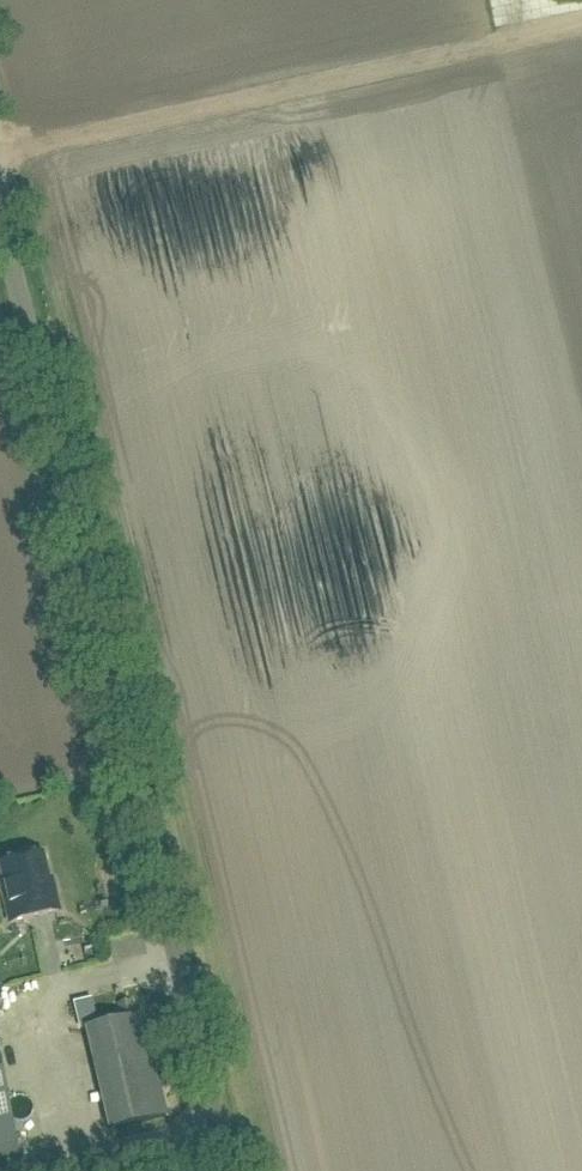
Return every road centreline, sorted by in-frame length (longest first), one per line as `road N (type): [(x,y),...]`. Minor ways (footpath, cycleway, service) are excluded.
road 1 (unclassified): [(229,1170),(0,195)]
road 2 (track): [(221,1135),(55,1170)]

